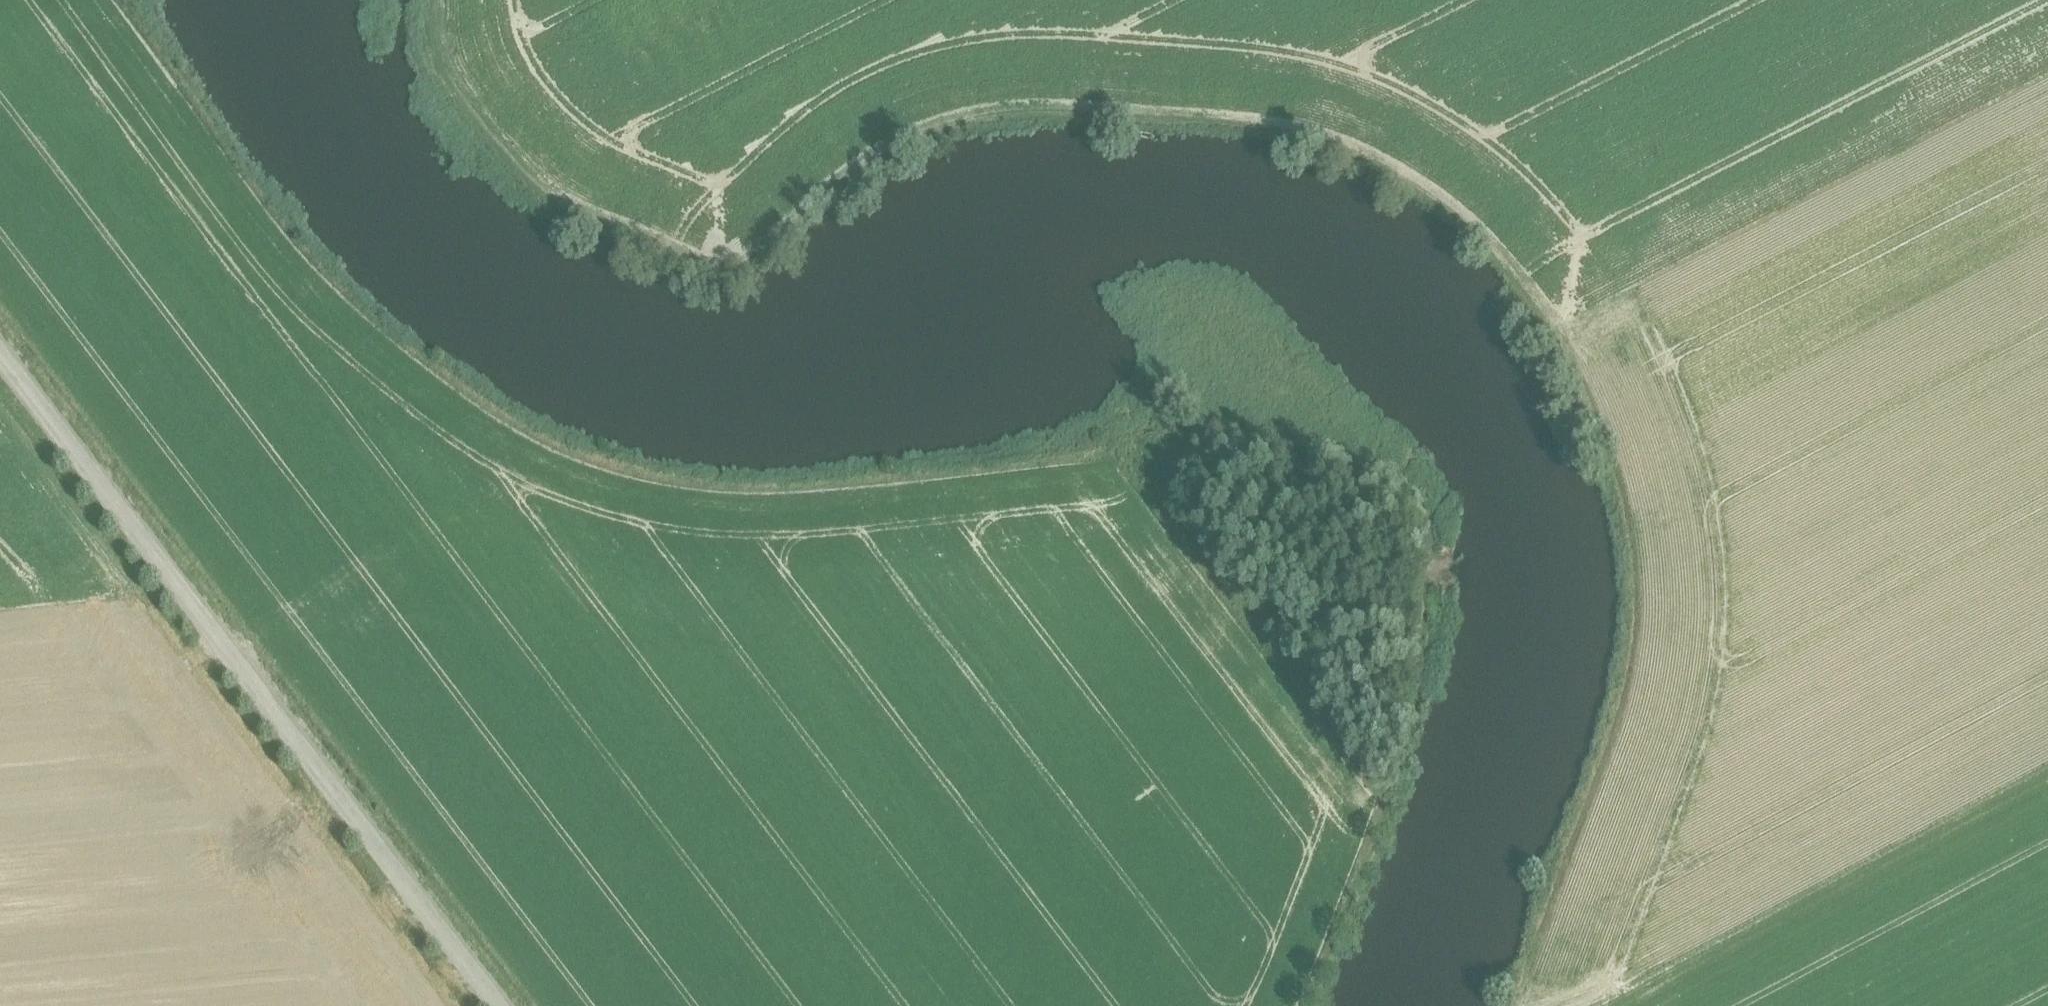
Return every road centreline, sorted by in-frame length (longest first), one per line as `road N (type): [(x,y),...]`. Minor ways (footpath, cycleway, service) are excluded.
road 1 (tertiary): [(500,1005),(0,350)]

